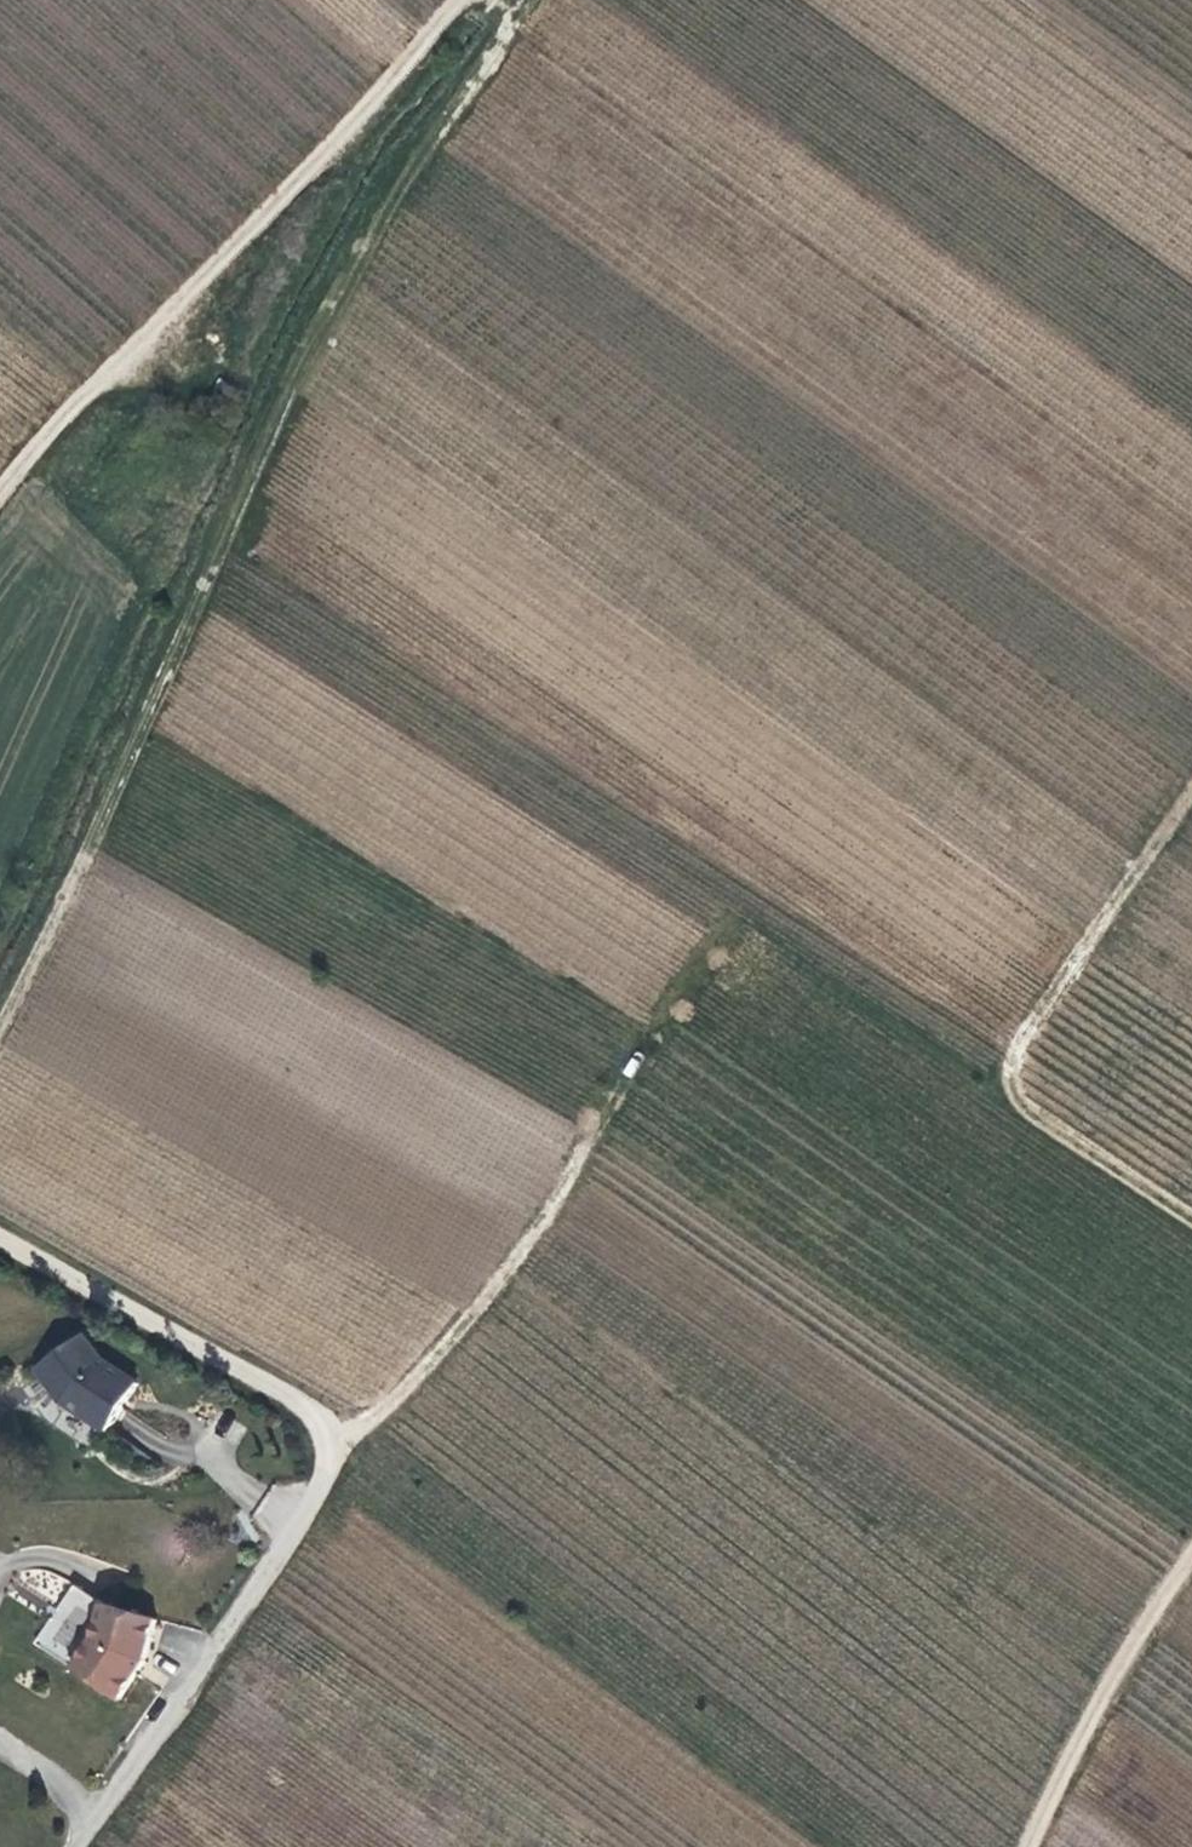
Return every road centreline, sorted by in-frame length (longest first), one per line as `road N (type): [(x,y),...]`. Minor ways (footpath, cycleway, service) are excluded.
road 1 (track): [(0,1024),(76,889),(348,300),(526,0)]
road 2 (track): [(0,1241),(300,1391),(336,1429),(411,1386),(500,1278),(718,931)]
road 3 (track): [(0,496),(451,0)]
road 4 (track): [(1191,796),(1044,1012),(1005,1085),(1191,1218)]
road 5 (unclassified): [(336,1429),(321,1504),(74,1846)]
road 6 (track): [(1191,1555),(1132,1644),(1029,1846)]
road 7 (track): [(1040,0),(1191,112)]

